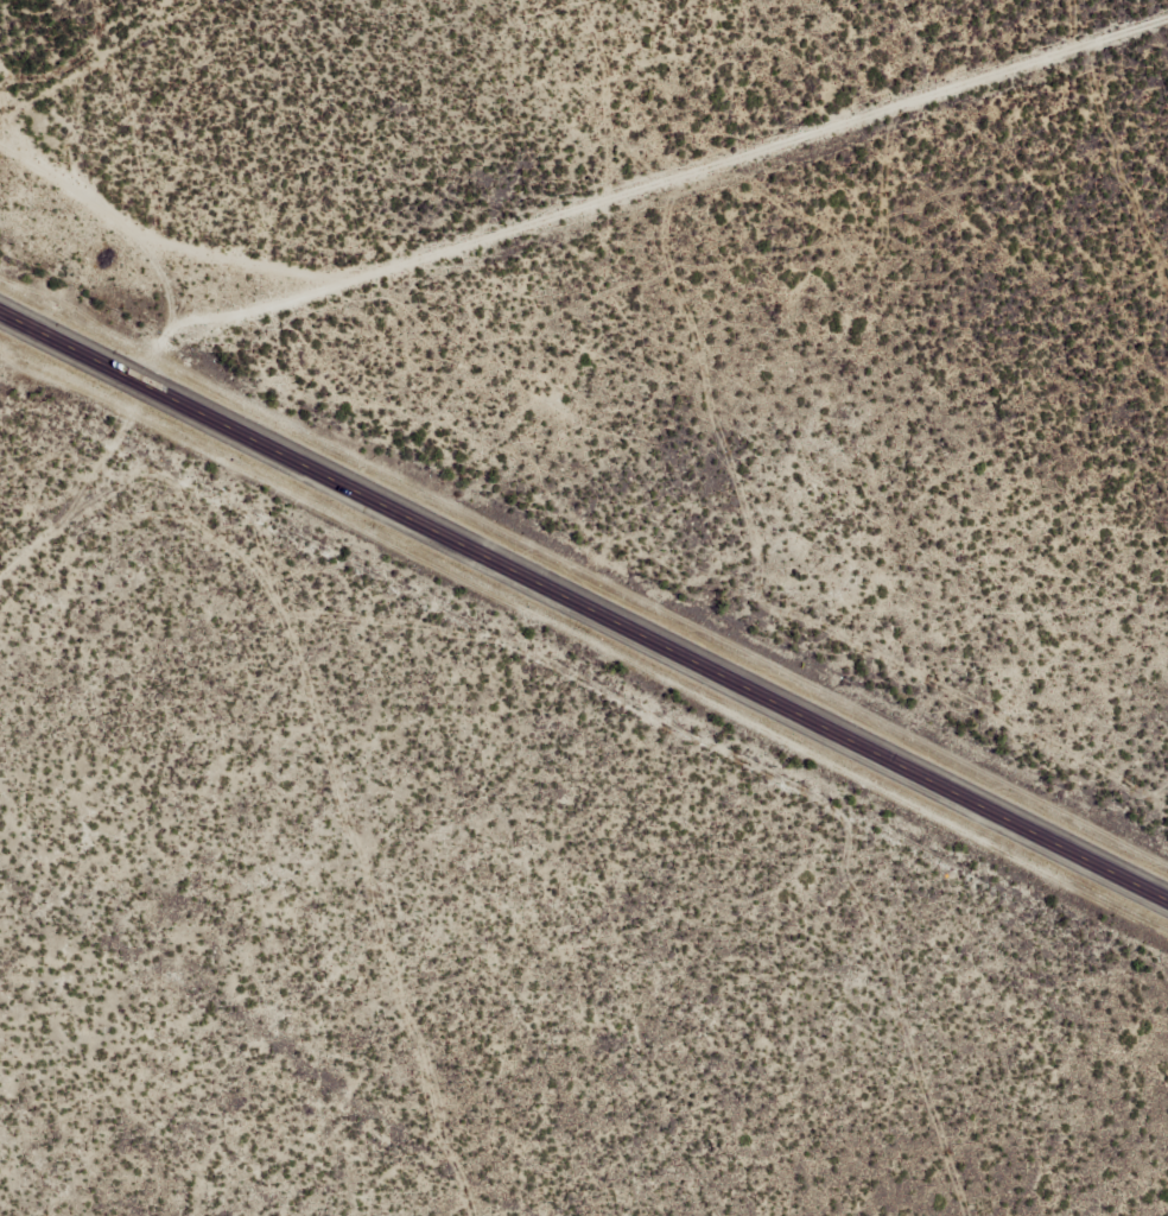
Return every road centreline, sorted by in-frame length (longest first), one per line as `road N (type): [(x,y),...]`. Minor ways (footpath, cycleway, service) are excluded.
road 1 (primary): [(1167,898),(0,306)]

